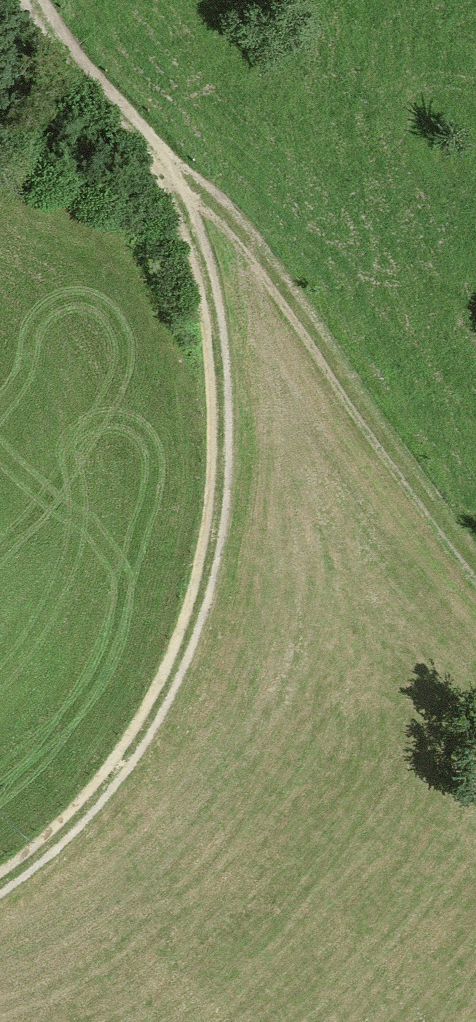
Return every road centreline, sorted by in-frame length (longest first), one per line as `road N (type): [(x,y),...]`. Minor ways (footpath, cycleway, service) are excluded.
road 1 (track): [(35,0),(163,170),(204,280),(222,406),(205,583),(155,713),(62,834),(0,884)]
road 2 (track): [(163,170),(243,237),(475,566)]

